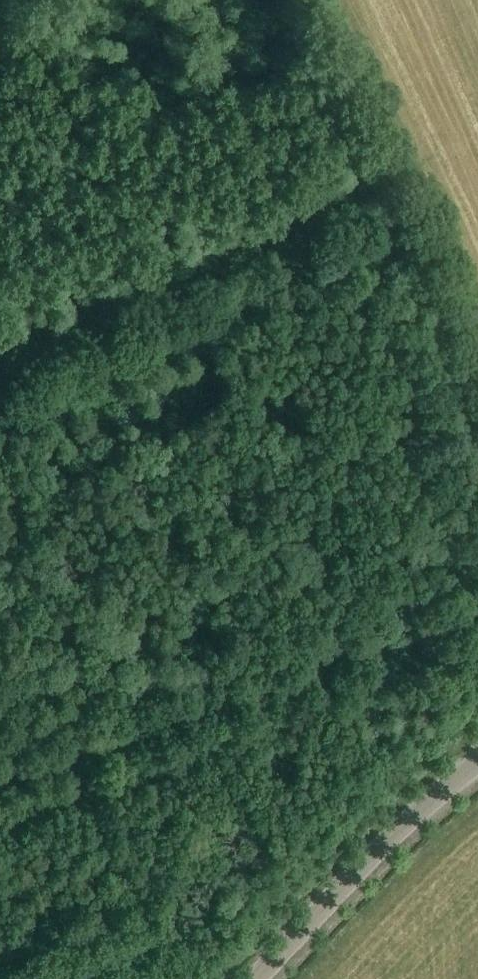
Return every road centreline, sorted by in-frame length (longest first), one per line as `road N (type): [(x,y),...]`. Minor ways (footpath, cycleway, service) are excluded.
road 1 (track): [(0,782),(477,611)]
road 2 (track): [(477,381),(407,215),(363,192),(277,0)]
road 3 (track): [(375,199),(0,370)]
road 4 (tertiary): [(257,978),(385,844),(477,765)]

